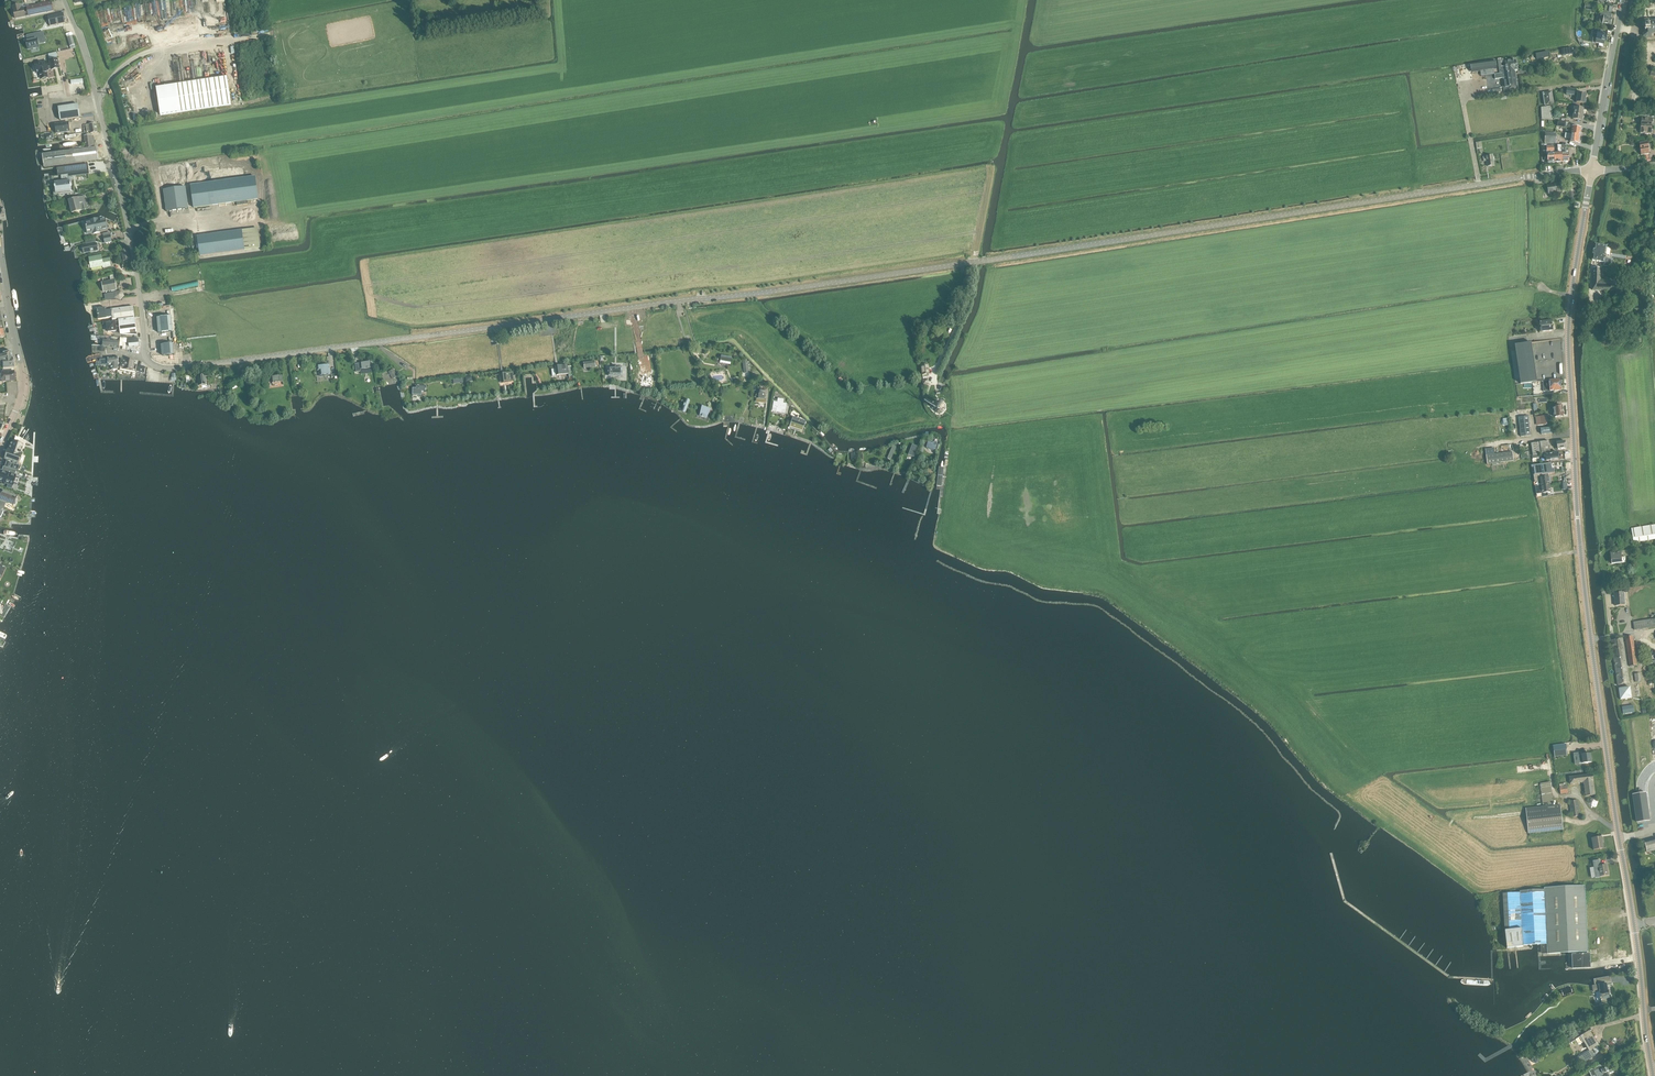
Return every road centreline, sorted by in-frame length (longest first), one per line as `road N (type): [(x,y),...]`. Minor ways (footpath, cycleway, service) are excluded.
road 1 (unclassified): [(1592,170),(745,296),(166,368),(144,357)]
road 2 (tertiary): [(1653,1075),(1578,516),(1569,330),(1592,170)]
road 3 (track): [(290,40),(298,50),(323,47),(306,80),(332,80),(399,66),(394,51),(354,66),(339,58),(405,36),(409,24),(397,6),(330,18),(293,35)]
road 4 (unclassified): [(144,357),(127,218),(64,0)]
road 5 (track): [(1548,753),(1546,738),(1559,715),(1539,558),(1581,551)]
road 6 (tertiary): [(1622,0),(1592,170)]

